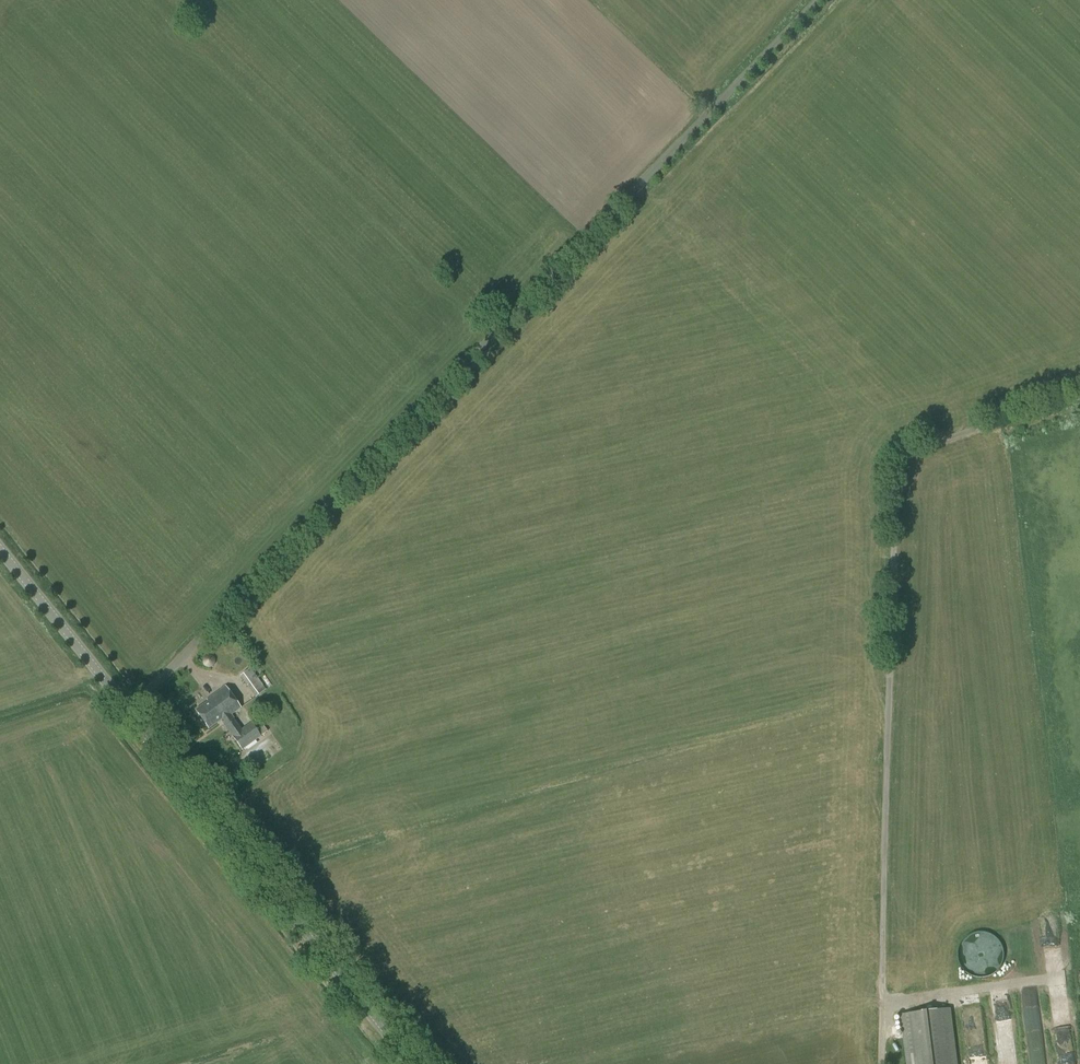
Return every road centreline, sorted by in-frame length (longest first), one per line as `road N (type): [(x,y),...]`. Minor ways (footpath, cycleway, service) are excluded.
road 1 (unclassified): [(128,710),(815,0)]
road 2 (unclassified): [(882,1063),(900,471),(926,445),(1079,397)]
road 3 (tertiary): [(412,1063),(128,710)]
road 4 (tertiary): [(128,710),(0,550)]

